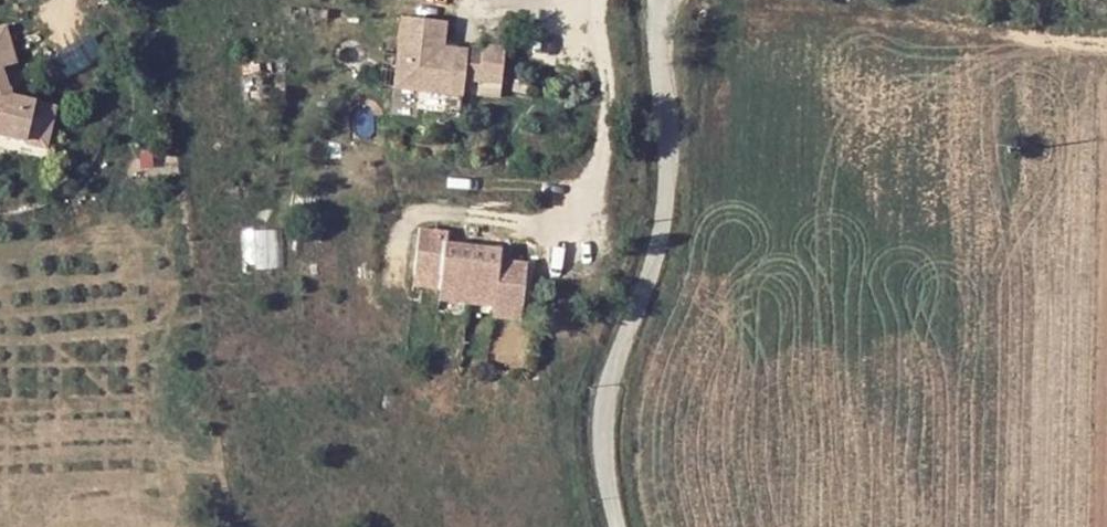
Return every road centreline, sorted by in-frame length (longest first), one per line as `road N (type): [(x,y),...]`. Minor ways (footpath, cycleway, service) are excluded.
road 1 (unclassified): [(619,526),(606,444),(611,391),(669,219),(663,18),(672,0)]

